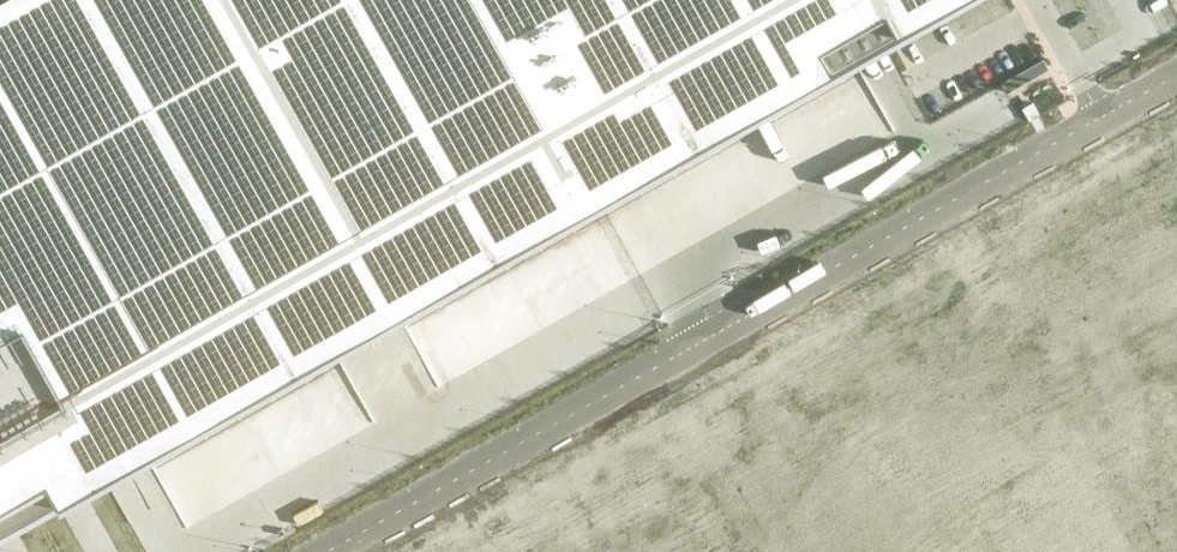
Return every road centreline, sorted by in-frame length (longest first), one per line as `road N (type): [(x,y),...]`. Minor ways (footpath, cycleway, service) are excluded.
road 1 (unclassified): [(1176,71),(324,551)]

